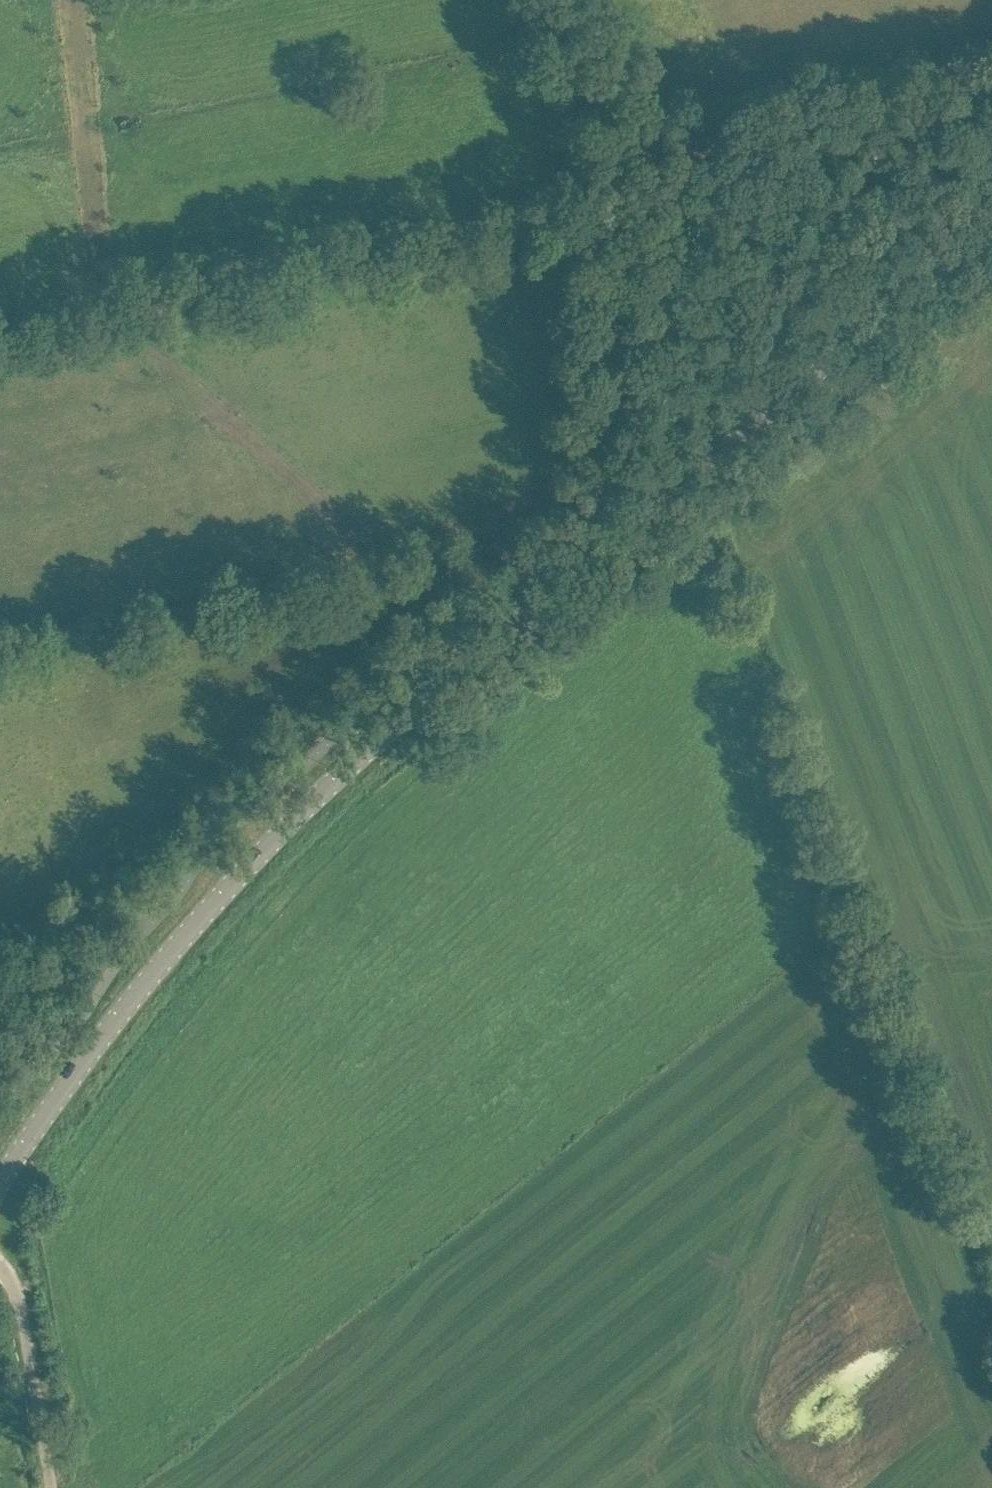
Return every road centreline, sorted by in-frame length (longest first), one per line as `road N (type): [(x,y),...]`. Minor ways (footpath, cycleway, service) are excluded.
road 1 (secondary): [(0,1183),(127,1006),(271,836),(436,684),(991,219)]

